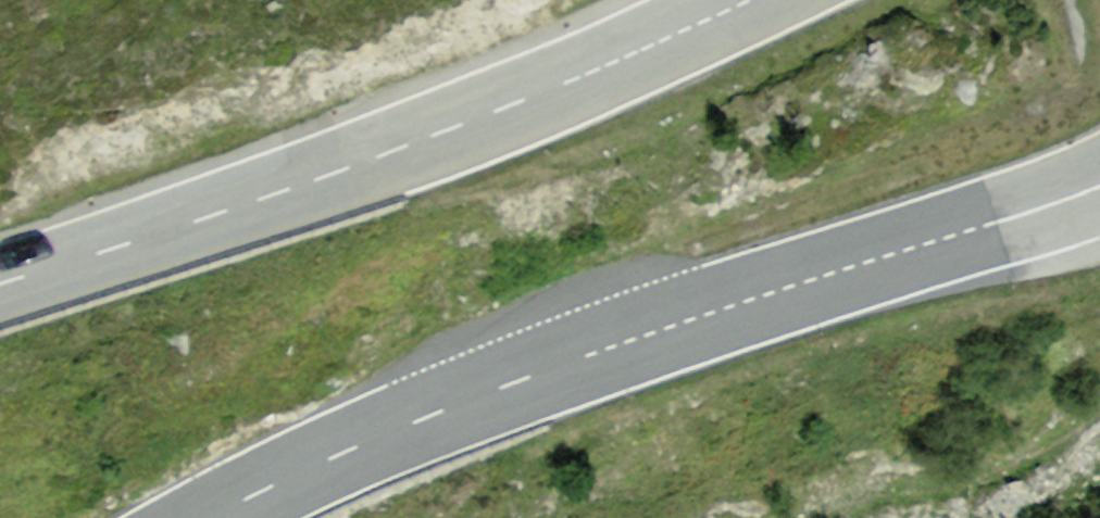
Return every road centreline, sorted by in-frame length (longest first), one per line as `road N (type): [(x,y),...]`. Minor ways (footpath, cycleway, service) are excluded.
road 1 (primary): [(222,517),(375,438),(554,365),(739,295),(1099,185)]
road 2 (primary): [(746,0),(497,109),(217,214),(0,282)]

